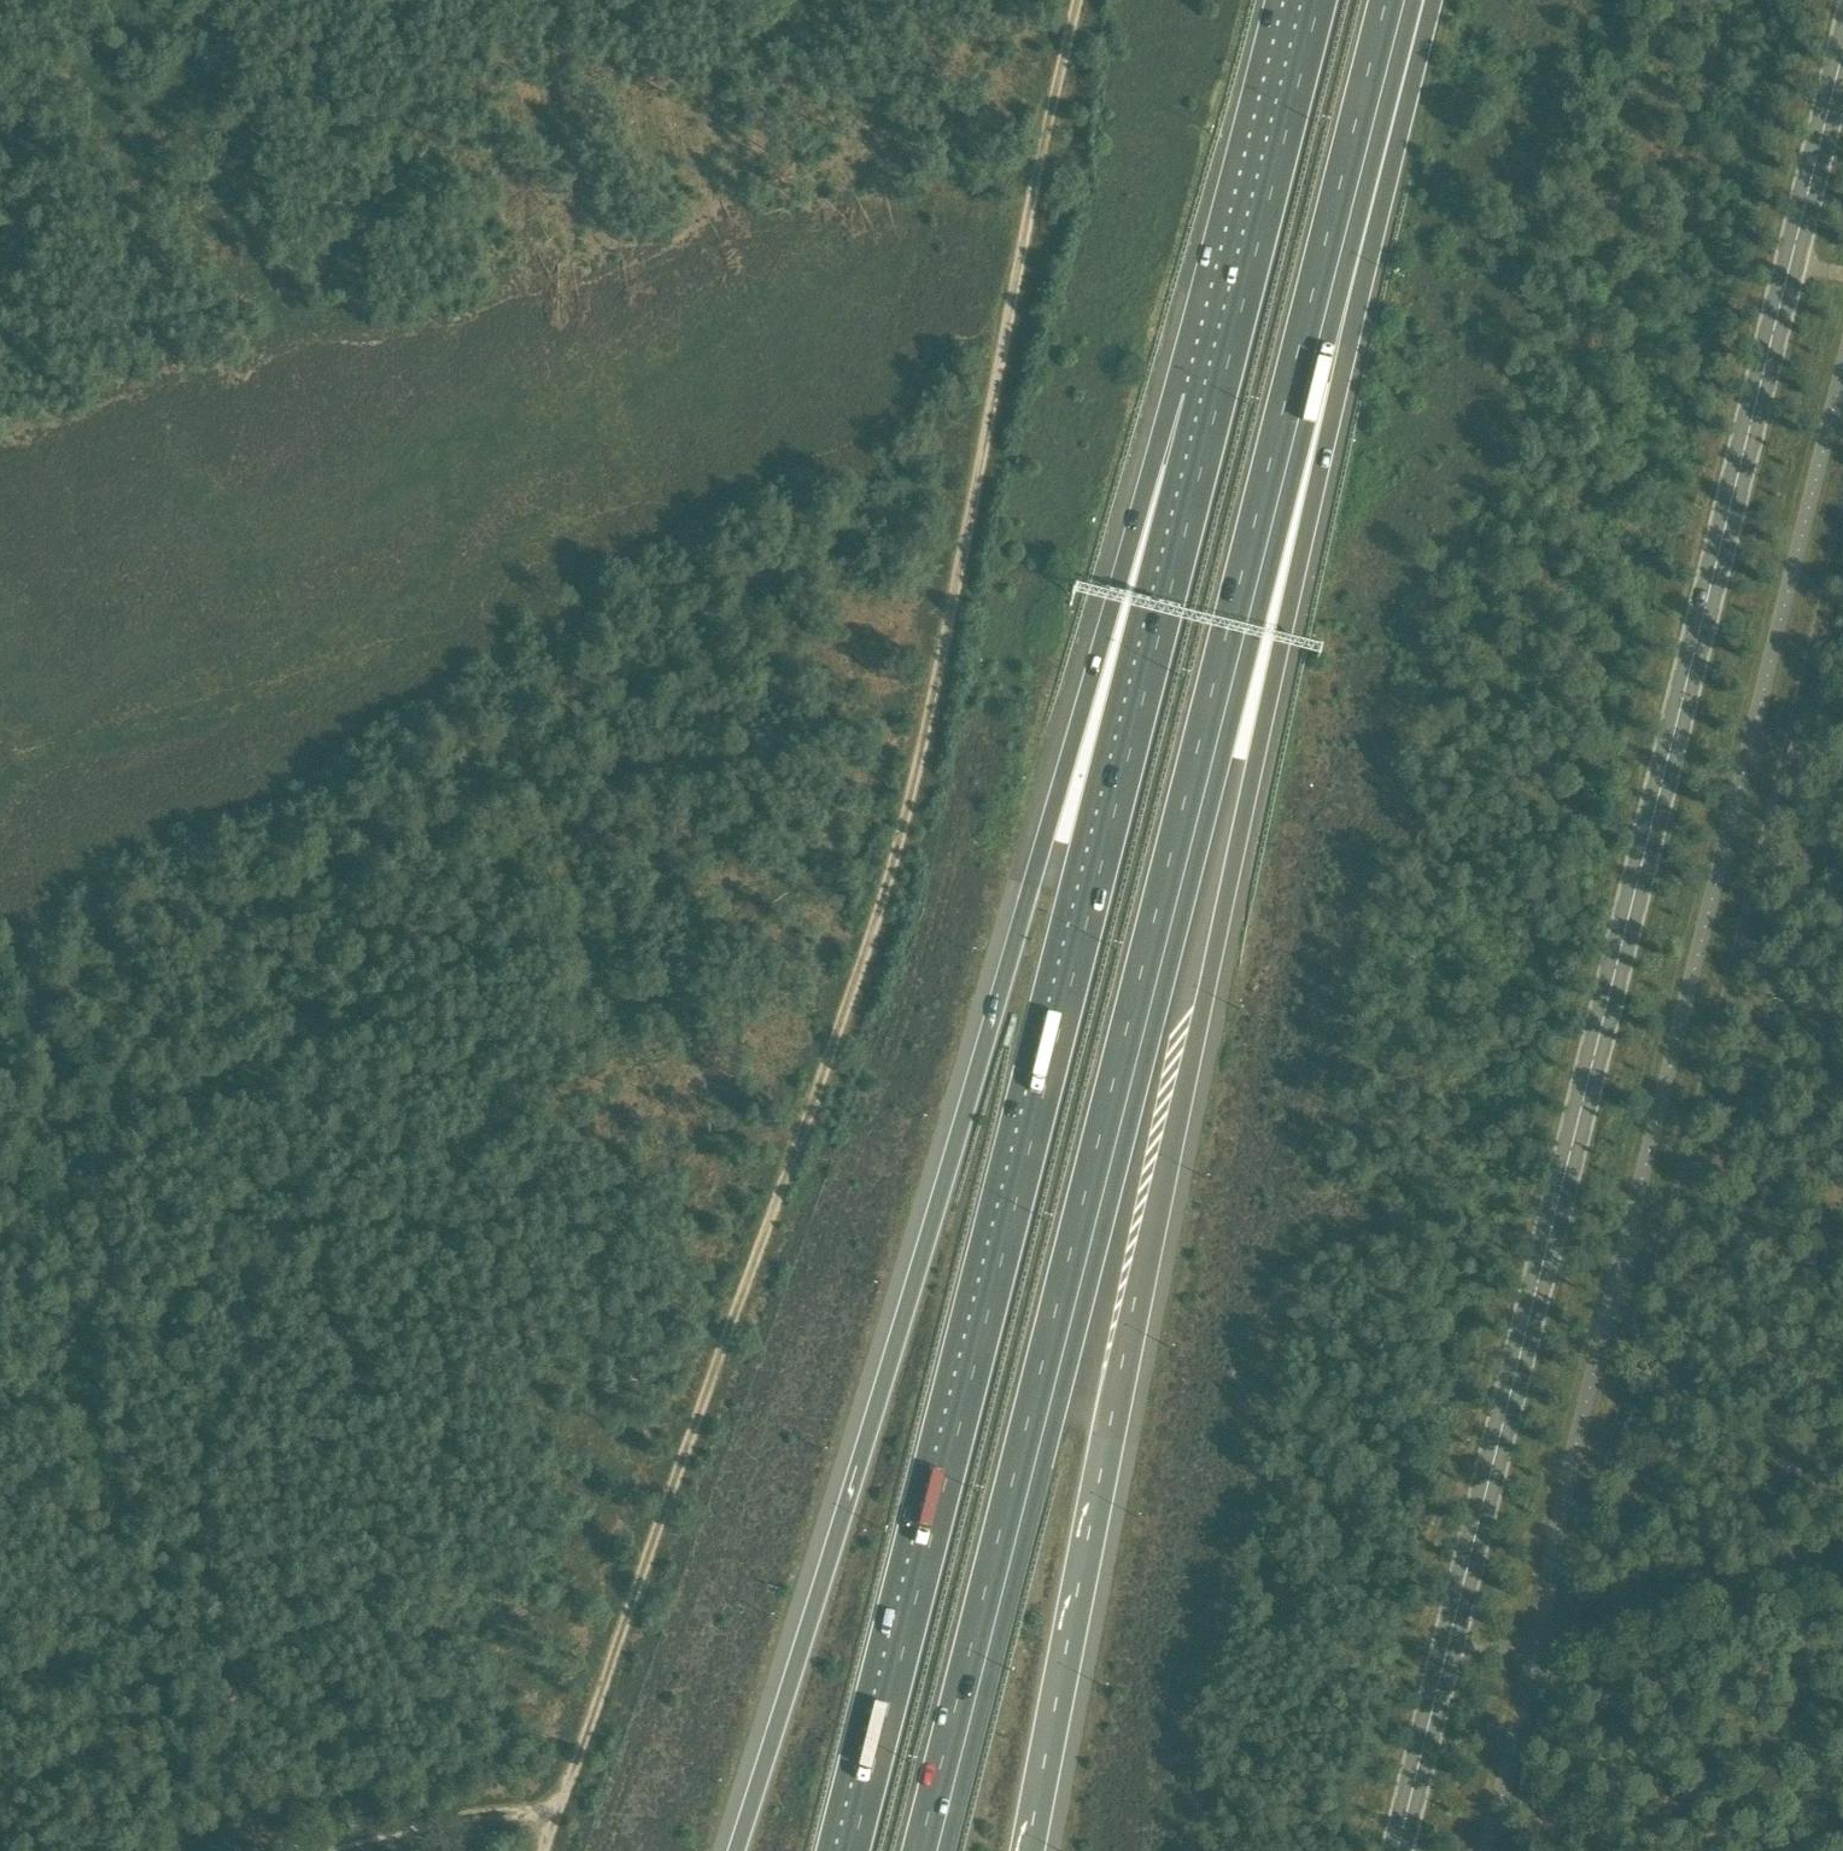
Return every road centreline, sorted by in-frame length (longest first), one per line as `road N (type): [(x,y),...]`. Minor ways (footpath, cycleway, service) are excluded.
road 1 (track): [(1080,0),(1044,139),(916,775),(878,912),(546,1850)]
road 2 (motorway): [(929,1850),(1403,0)]
road 3 (motorway): [(1033,1850),(1114,1426),(1393,150),(1411,0)]
road 4 (primary): [(1397,1850),(1842,50)]
road 5 (motorway): [(1211,390),(1099,628),(729,1850)]
road 6 (motorway): [(1211,390),(1166,613),(852,1850)]
road 7 (motorway): [(1302,0),(1211,390)]
road 8 (track): [(300,1850),(518,1813),(565,1796)]
road 9 (track): [(1842,1584),(1713,1607)]

